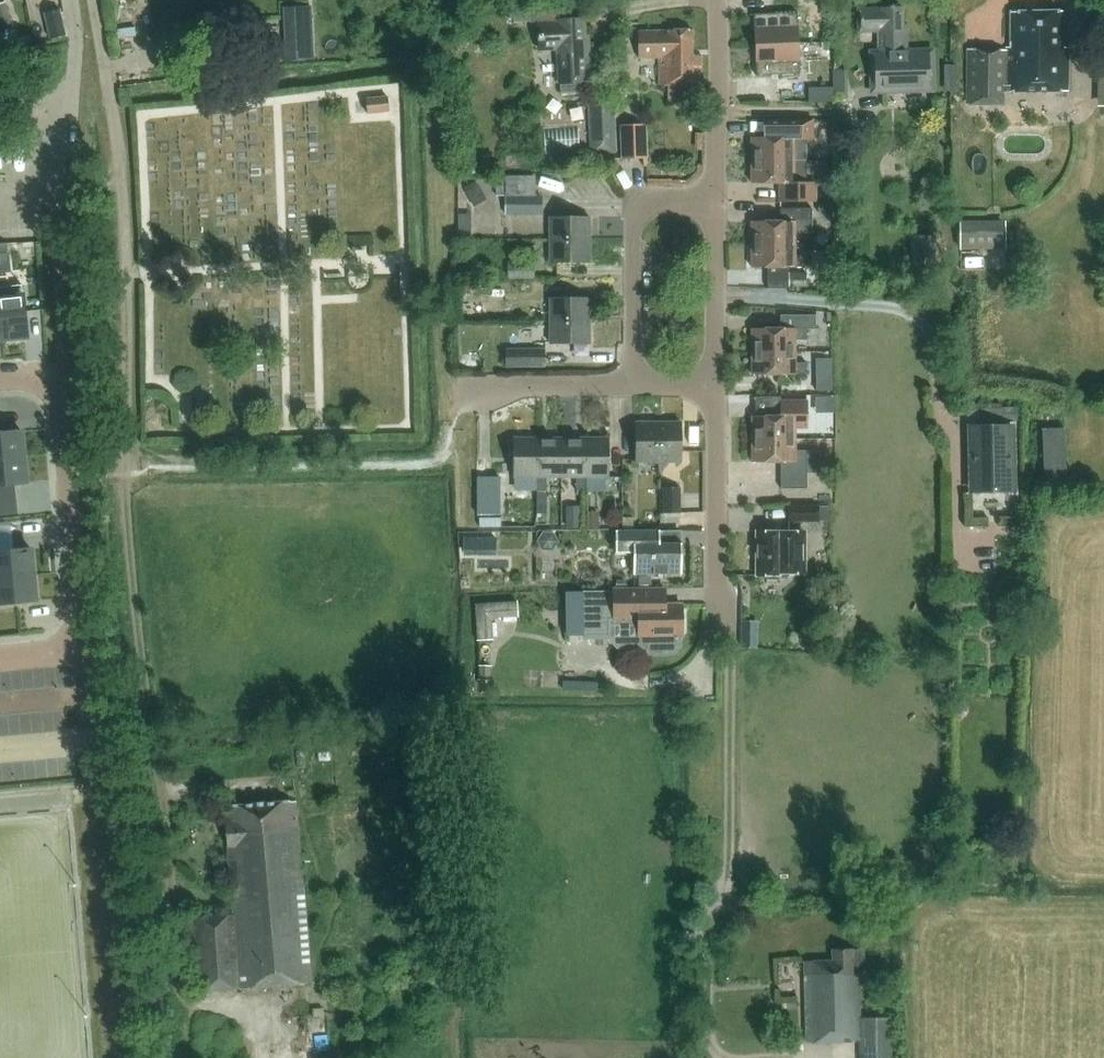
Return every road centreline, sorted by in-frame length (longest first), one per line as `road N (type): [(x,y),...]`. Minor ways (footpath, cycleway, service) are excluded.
road 1 (track): [(93,0),(118,161),(127,531),(159,799)]
road 2 (track): [(715,295),(890,306),(918,318),(934,347),(943,408),(957,441)]
road 3 (residential): [(0,383),(62,376),(84,648)]
road 4 (residential): [(629,385),(636,204),(713,200)]
road 5 (residential): [(722,618),(717,388)]
road 6 (unclassified): [(71,0),(77,37),(60,228)]
road 7 (residential): [(713,200),(718,0)]
road 8 (residential): [(717,388),(713,200)]
road 9 (residential): [(466,390),(629,385)]

